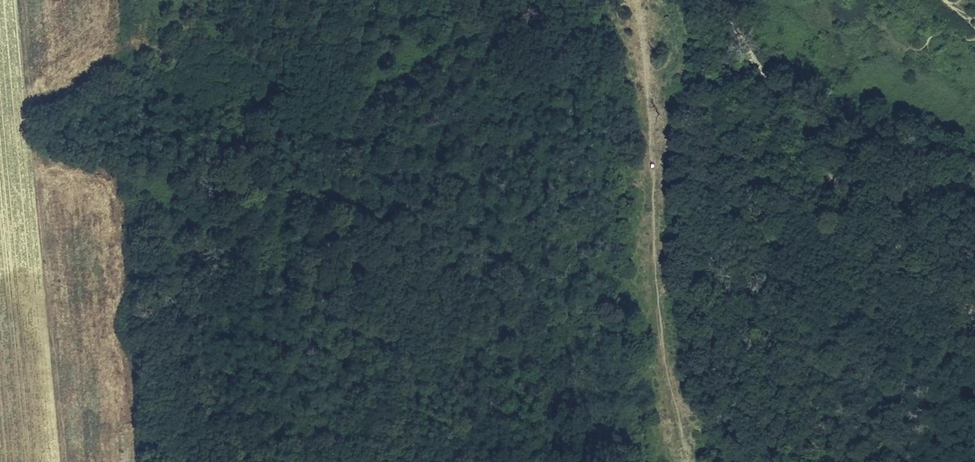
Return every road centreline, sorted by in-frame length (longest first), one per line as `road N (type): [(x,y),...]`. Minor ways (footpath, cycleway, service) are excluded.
road 1 (track): [(974,306),(858,201),(722,0)]

